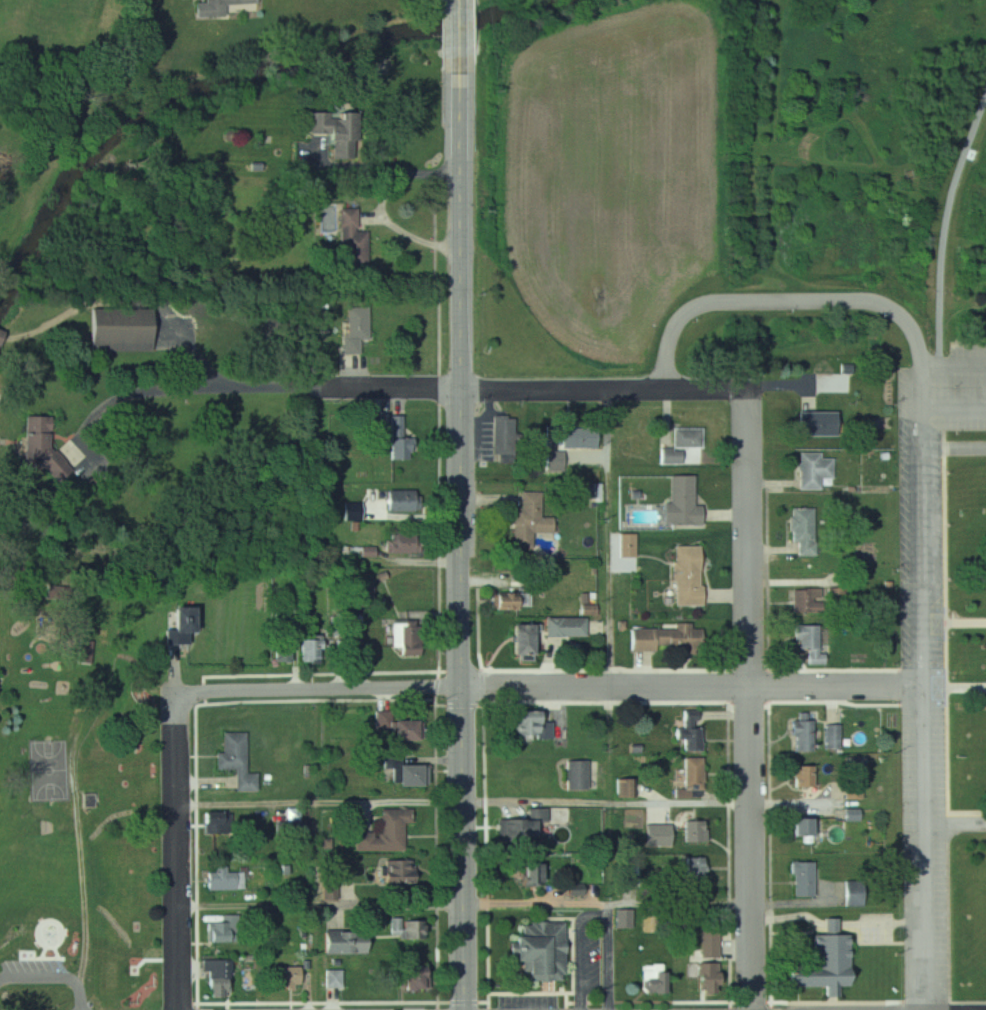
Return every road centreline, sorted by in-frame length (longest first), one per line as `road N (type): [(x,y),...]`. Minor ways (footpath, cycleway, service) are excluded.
road 1 (primary): [(460,337),(464,1009)]
road 2 (residential): [(930,1009),(924,383)]
road 3 (residential): [(754,1009),(749,393)]
road 4 (residential): [(207,389),(749,393)]
road 5 (residential): [(462,686),(926,687)]
road 6 (residential): [(178,692),(180,1009)]
road 7 (residential): [(462,686),(178,692)]
road 8 (primary): [(461,71),(460,337)]

